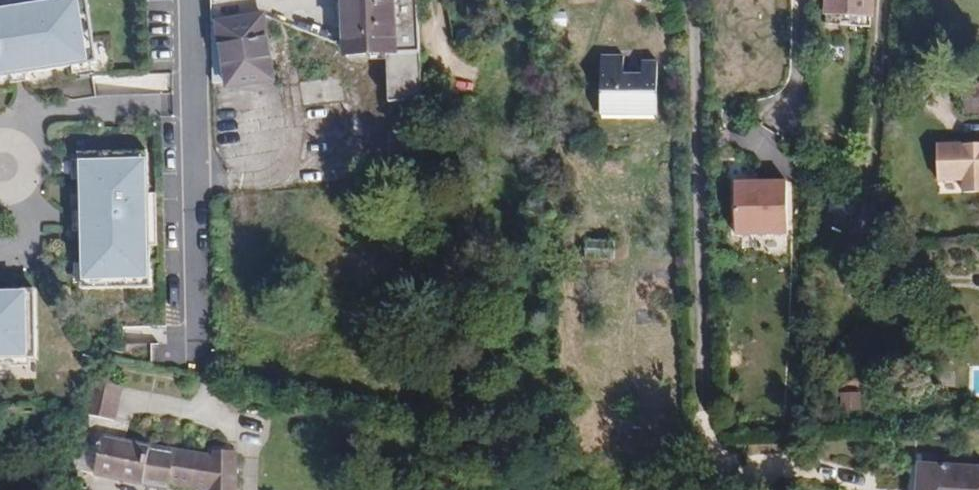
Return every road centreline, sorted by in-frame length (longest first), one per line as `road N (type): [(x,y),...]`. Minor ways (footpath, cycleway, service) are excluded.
road 1 (residential): [(192,0),(198,361)]

